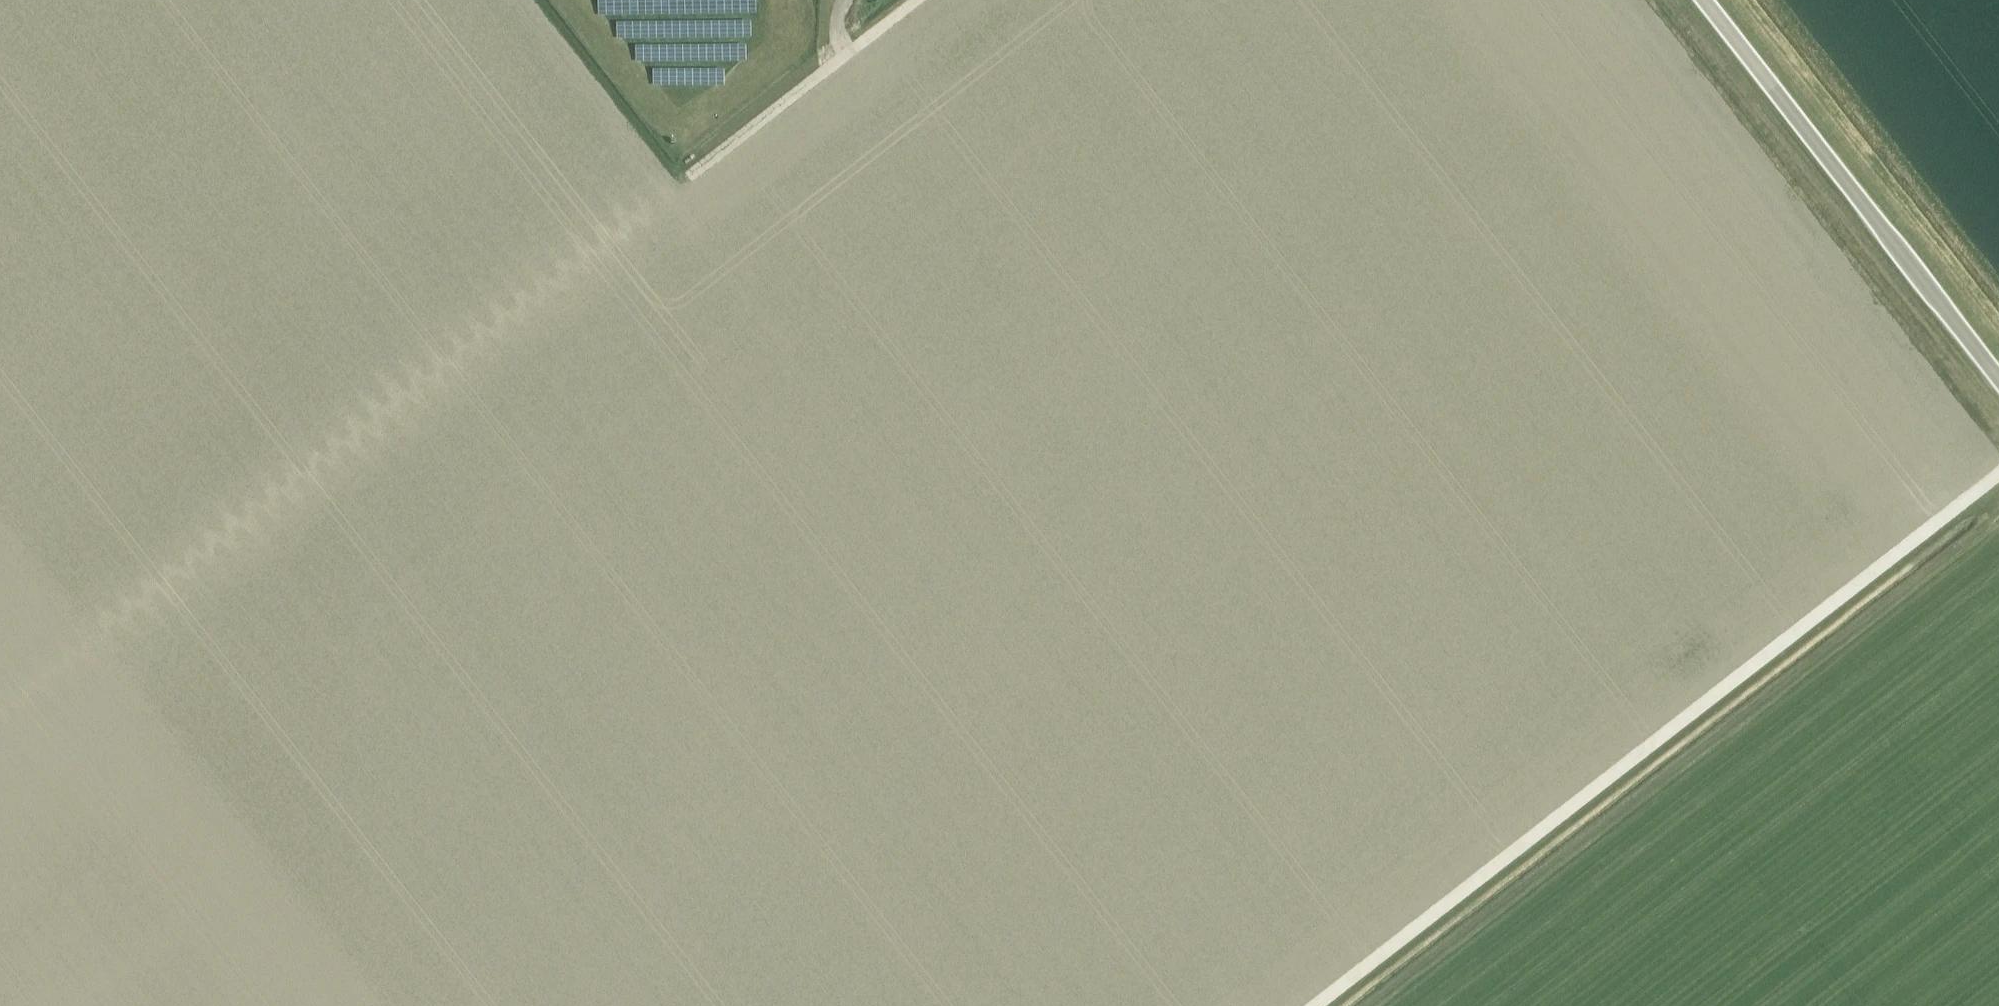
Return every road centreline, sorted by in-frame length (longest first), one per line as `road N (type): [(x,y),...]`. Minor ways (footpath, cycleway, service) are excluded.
road 1 (unclassified): [(1998,381),(1703,0)]

